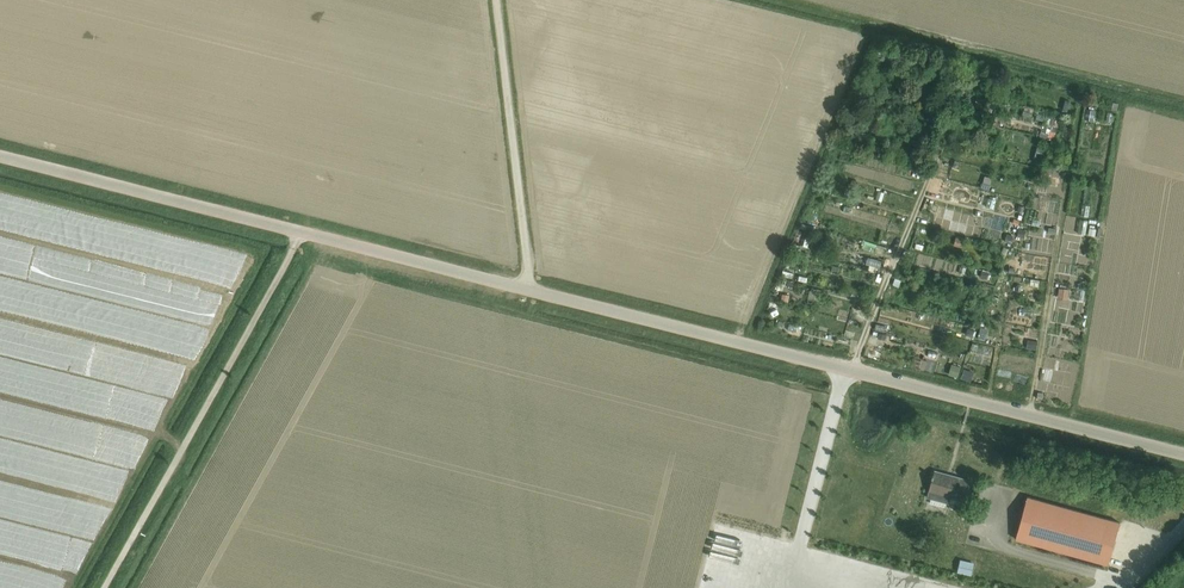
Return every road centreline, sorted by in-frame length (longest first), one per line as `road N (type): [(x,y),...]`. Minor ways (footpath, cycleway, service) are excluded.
road 1 (unclassified): [(1183,454),(0,157)]
road 2 (track): [(105,587),(303,233)]
road 3 (track): [(1030,416),(1082,92)]
road 4 (track): [(854,371),(974,71)]
road 5 (track): [(531,290),(497,0)]

